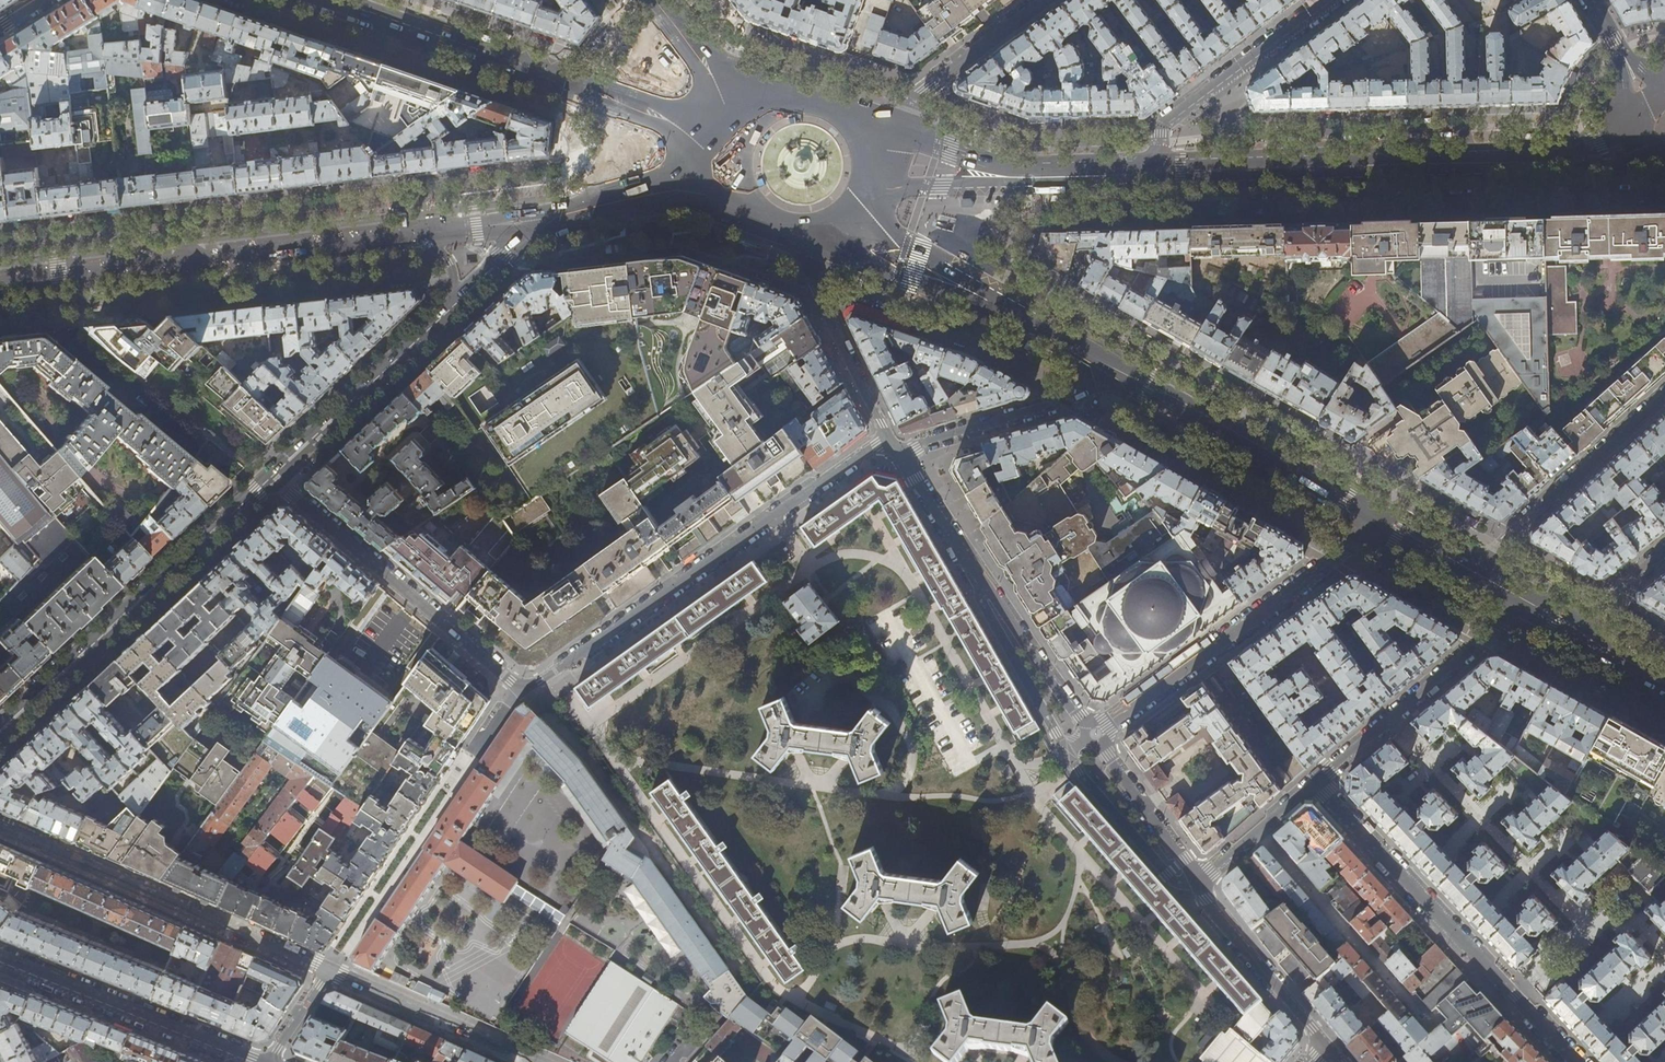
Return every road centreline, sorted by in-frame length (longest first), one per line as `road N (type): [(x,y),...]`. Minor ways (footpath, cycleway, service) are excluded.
road 1 (residential): [(275,477),(523,691),(883,440),(889,437),(901,455)]
road 2 (primary): [(0,281),(424,232)]
road 3 (primary): [(1152,173),(1550,162)]
road 4 (residential): [(1315,785),(1576,1061)]
road 5 (tertiary): [(275,477),(0,732)]
road 6 (residential): [(0,828),(331,971)]
road 7 (residential): [(1102,729),(1386,524)]
road 8 (residential): [(901,455),(1088,730)]
road 9 (secondary): [(1132,381),(1386,524)]
road 10 (residential): [(260,1061),(0,956)]
road 11 (residential): [(1527,604),(1315,785)]
road 12 (residential): [(1470,571),(1664,397)]
road 13 (residential): [(1430,1027),(1258,833)]
road 14 (residential): [(1330,0),(1160,128),(1152,173)]
road 15 (tertiary): [(457,303),(275,477)]
road 16 (residential): [(1132,381),(901,455)]
road 17 (secondary): [(331,0),(549,73)]
road 18 (residential): [(1197,882),(1339,1061)]
road 19 (residential): [(331,971),(530,1061)]
road 20 (primary): [(896,135),(690,66)]
road 21 (residential): [(896,135),(911,99),(1044,0)]
road 22 (secondary): [(966,284),(1132,381)]
road 23 (primary): [(979,167),(1034,177),(1152,173)]
road 24 (residential): [(1197,882),(1101,741)]
road 25 (primary): [(645,119),(618,191),(586,212),(542,219)]
road 26 (residential): [(1664,553),(1568,627)]

